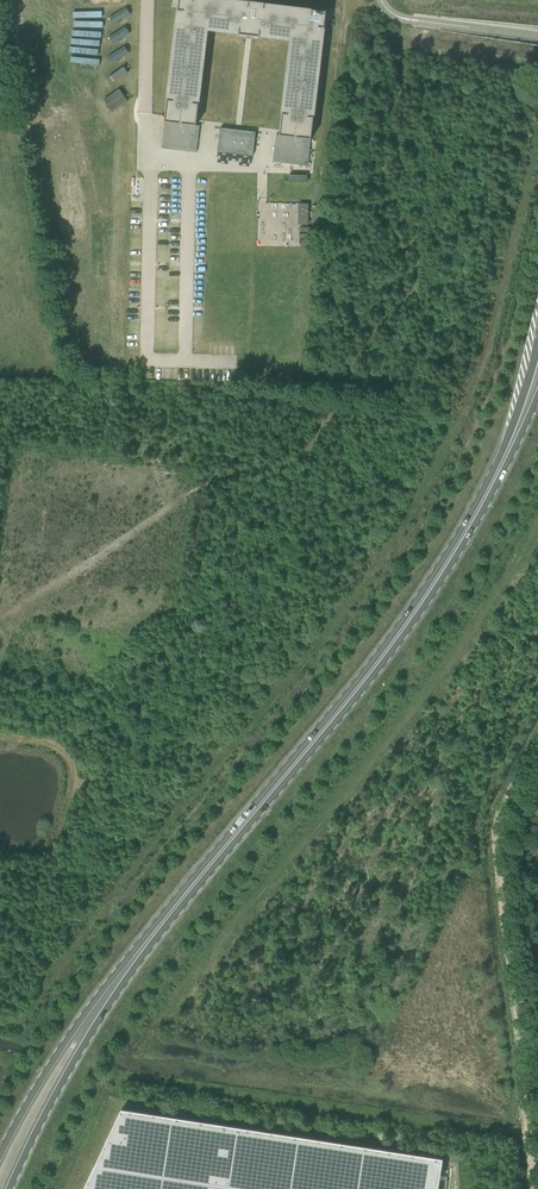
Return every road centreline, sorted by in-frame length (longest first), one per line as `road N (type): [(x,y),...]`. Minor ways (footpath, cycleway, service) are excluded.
road 1 (primary): [(490,484),(414,614),(157,930)]
road 2 (track): [(500,824),(500,885),(537,1180)]
road 3 (primary): [(8,1188),(74,1061),(157,930)]
road 4 (primary): [(157,930),(83,1016),(0,1153)]
road 5 (primary): [(537,343),(490,484)]

